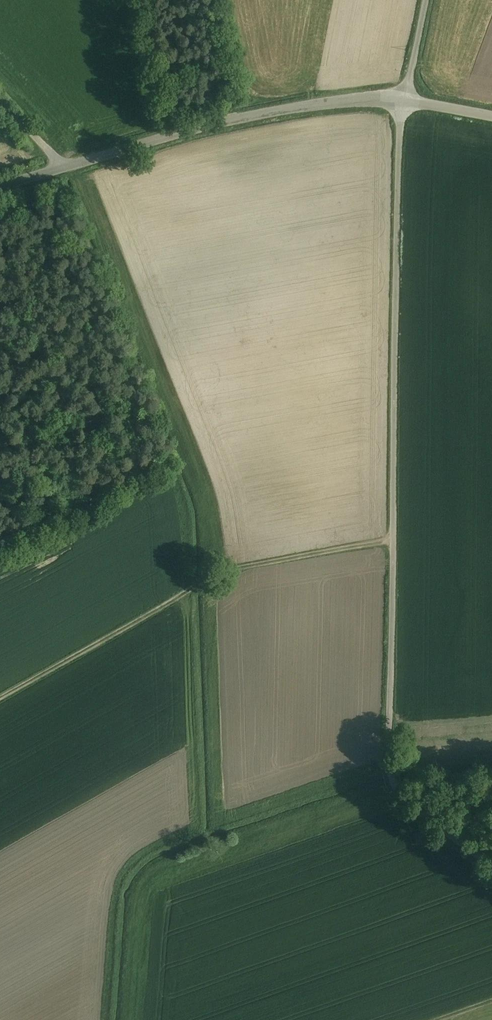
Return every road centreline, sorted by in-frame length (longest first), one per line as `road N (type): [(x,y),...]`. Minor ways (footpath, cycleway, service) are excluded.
road 1 (unclassified): [(491,864),(418,807),(393,772),(407,97)]
road 2 (track): [(397,533),(231,564),(0,696)]
road 3 (unclassified): [(407,97),(249,115),(65,165)]

